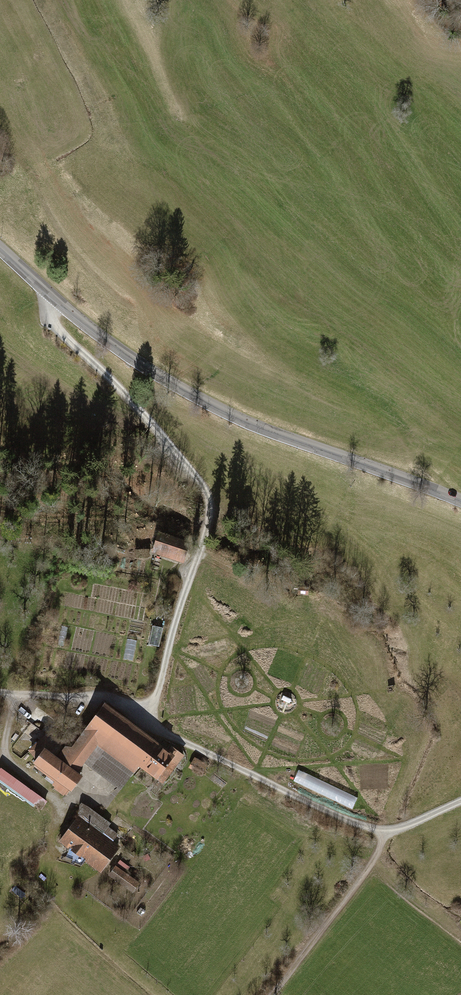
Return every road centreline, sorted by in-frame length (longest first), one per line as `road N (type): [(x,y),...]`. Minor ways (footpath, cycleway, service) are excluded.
road 1 (unclassified): [(56,300),(53,326),(99,368),(206,496),(210,519),(156,696),(140,719)]
road 2 (tertiary): [(56,300),(128,356),(234,417),(460,501)]
road 3 (residential): [(140,719),(336,817),(384,831),(460,802)]
road 4 (track): [(384,831),(379,855),(274,994)]
road 5 (residential): [(0,694),(101,694),(140,719)]

